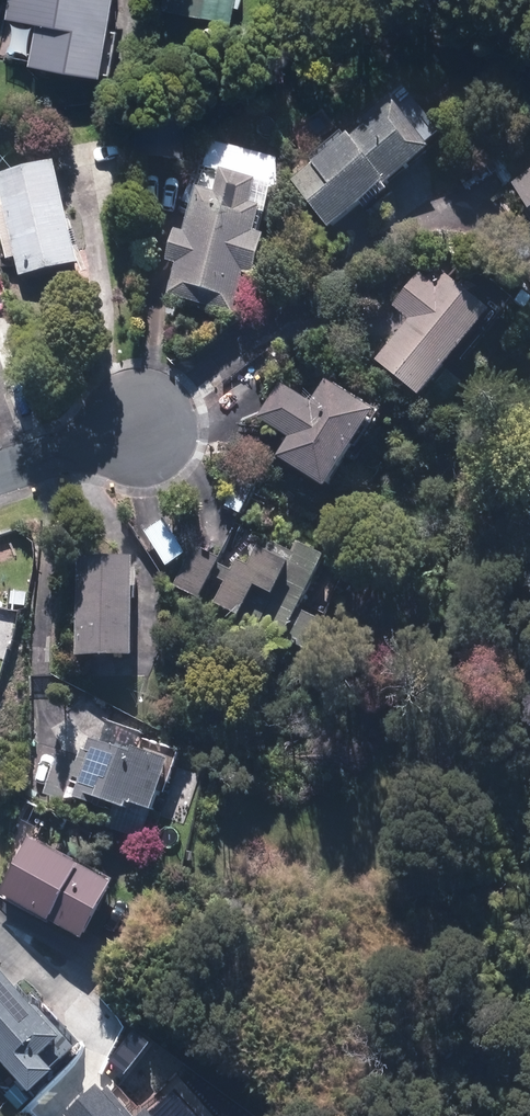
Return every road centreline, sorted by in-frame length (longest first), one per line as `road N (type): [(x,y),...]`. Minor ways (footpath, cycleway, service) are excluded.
road 1 (residential): [(145,425),(0,471)]

